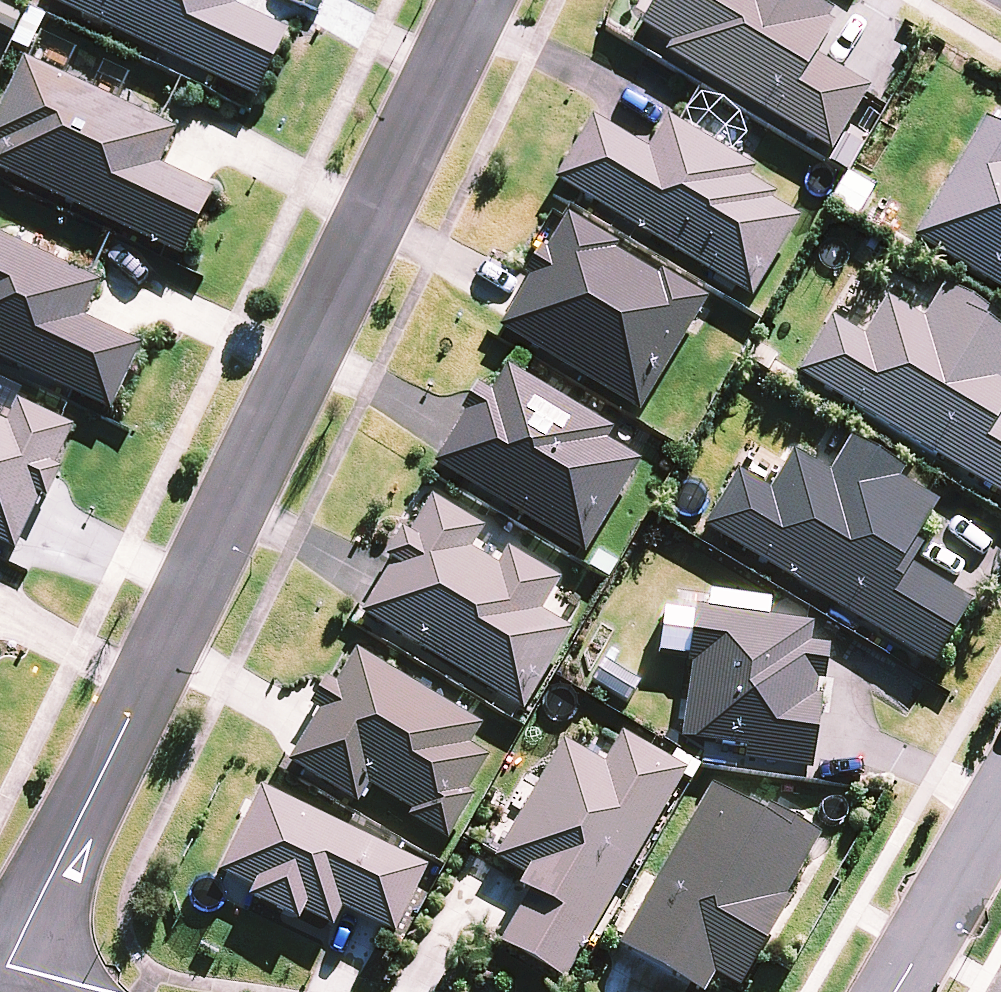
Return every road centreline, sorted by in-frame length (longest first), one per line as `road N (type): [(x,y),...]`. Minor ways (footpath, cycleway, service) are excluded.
road 1 (residential): [(477,0),(1,991)]
road 2 (residential): [(1000,811),(896,991)]

